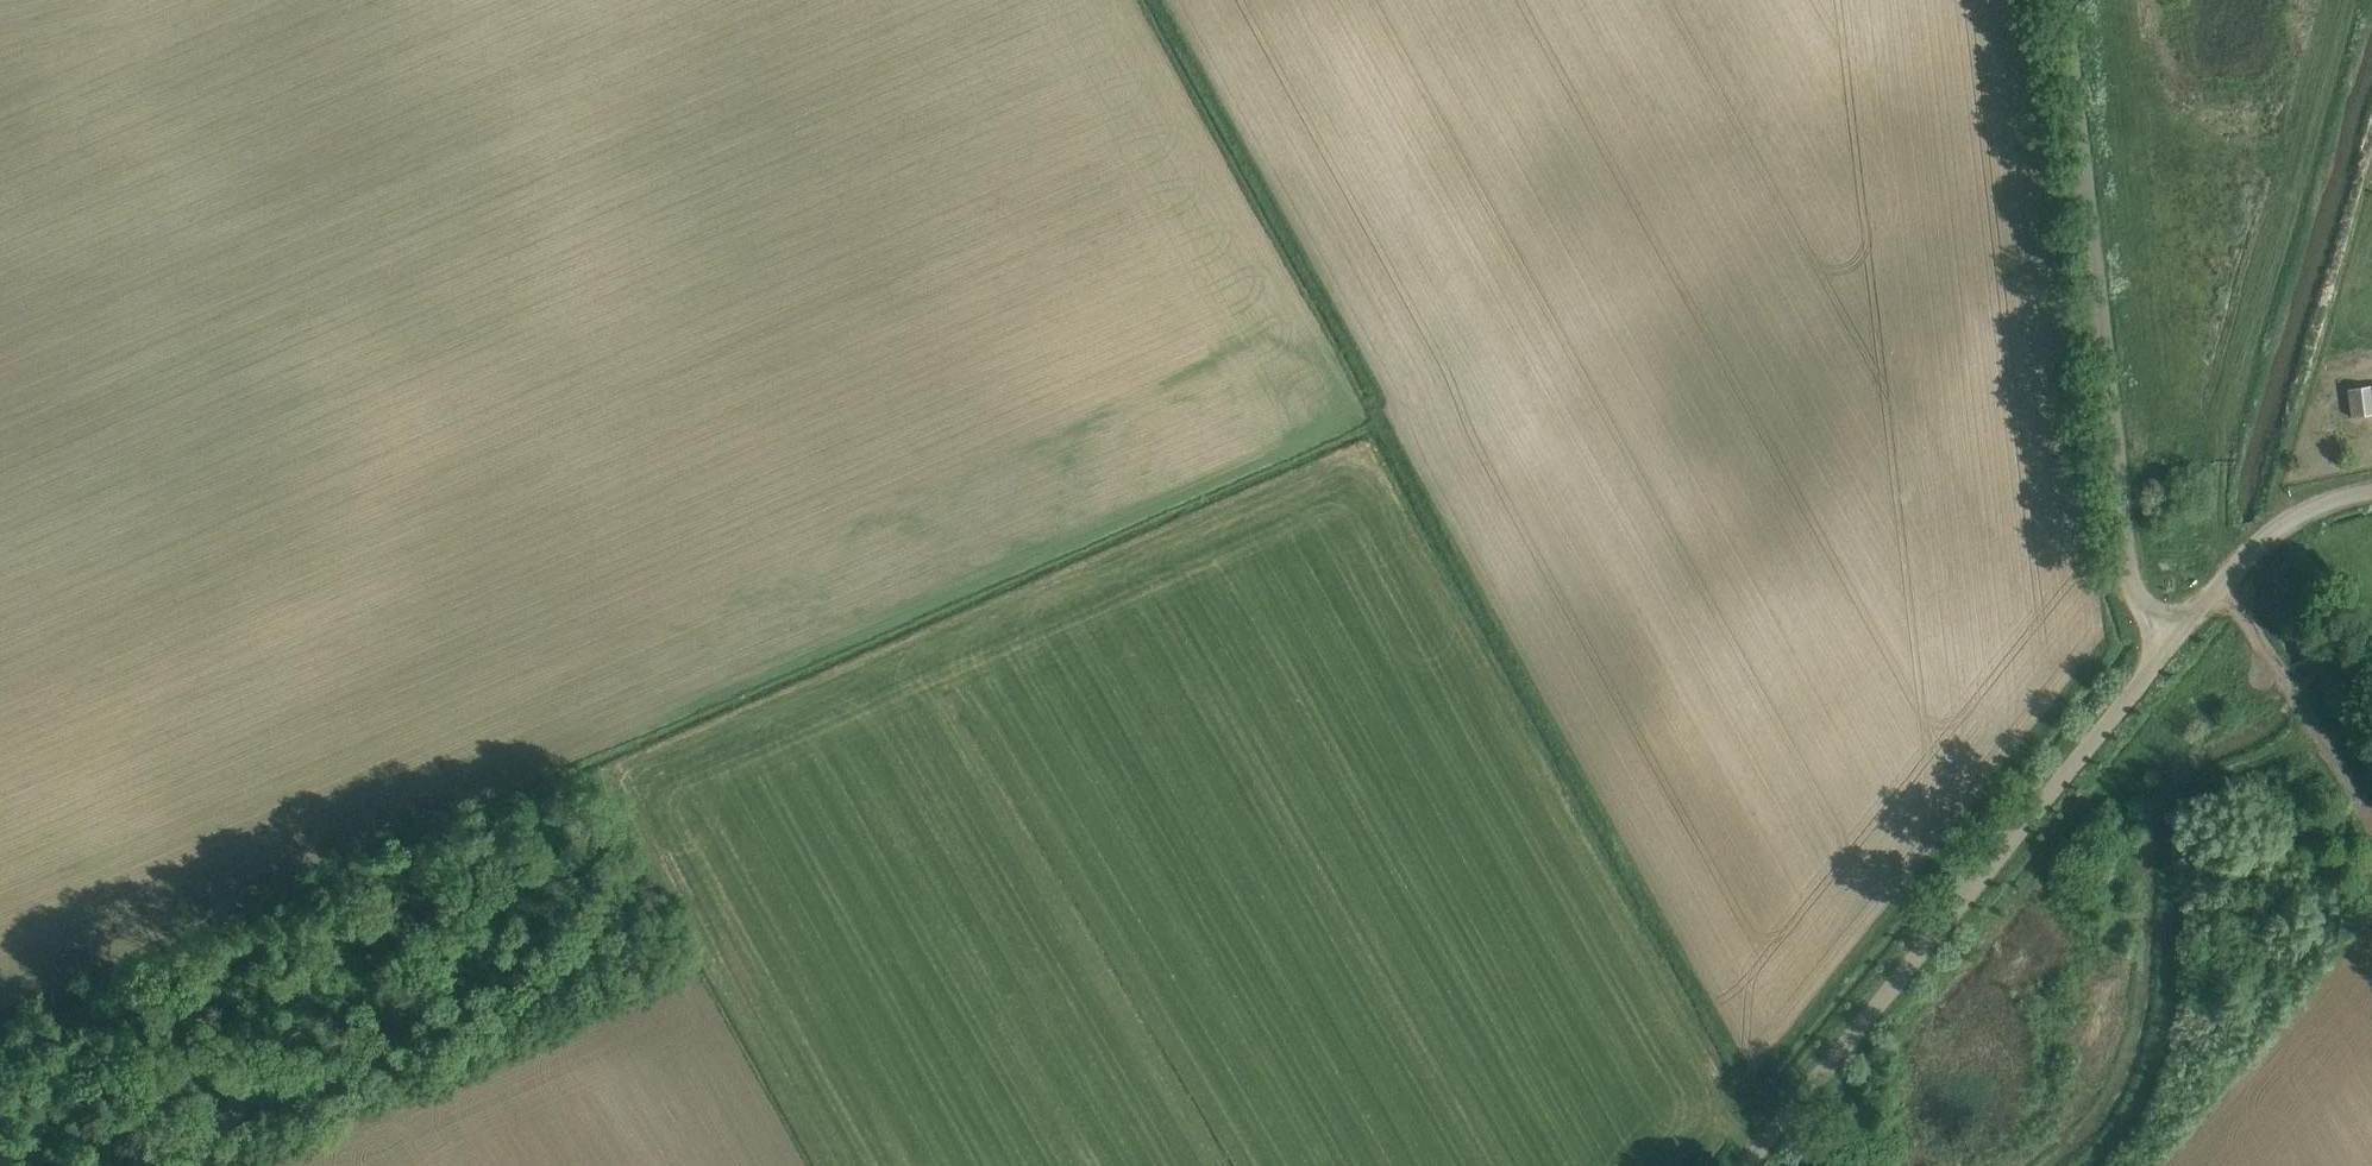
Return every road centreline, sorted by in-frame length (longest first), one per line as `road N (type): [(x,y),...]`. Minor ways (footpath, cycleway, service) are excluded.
road 1 (unclassified): [(1745,1165),(2182,631)]
road 2 (unclassified): [(2182,631),(2147,609),(2130,576),(2063,0)]
road 3 (unclassified): [(2182,631),(2283,525),(2371,491)]

